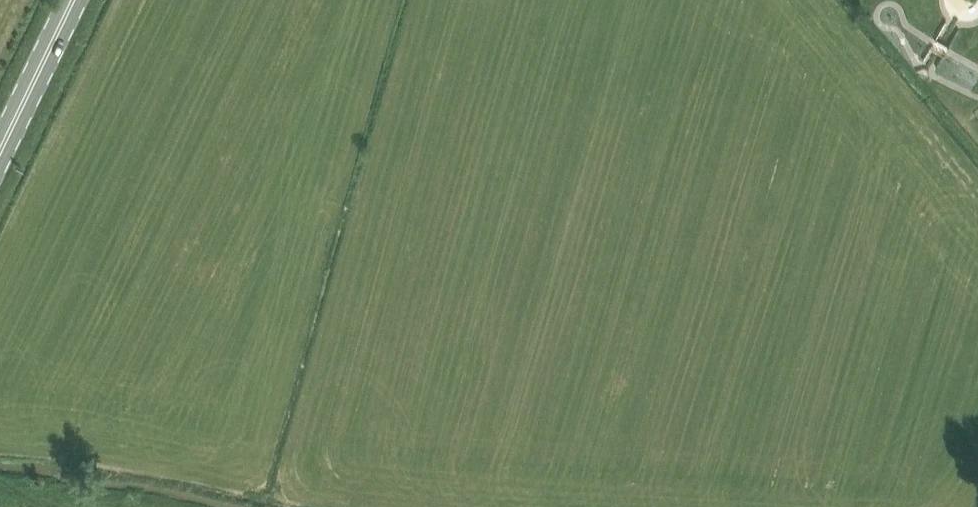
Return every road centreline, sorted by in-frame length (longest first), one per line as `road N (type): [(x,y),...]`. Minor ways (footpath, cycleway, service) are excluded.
road 1 (secondary): [(0,148),(70,0)]

